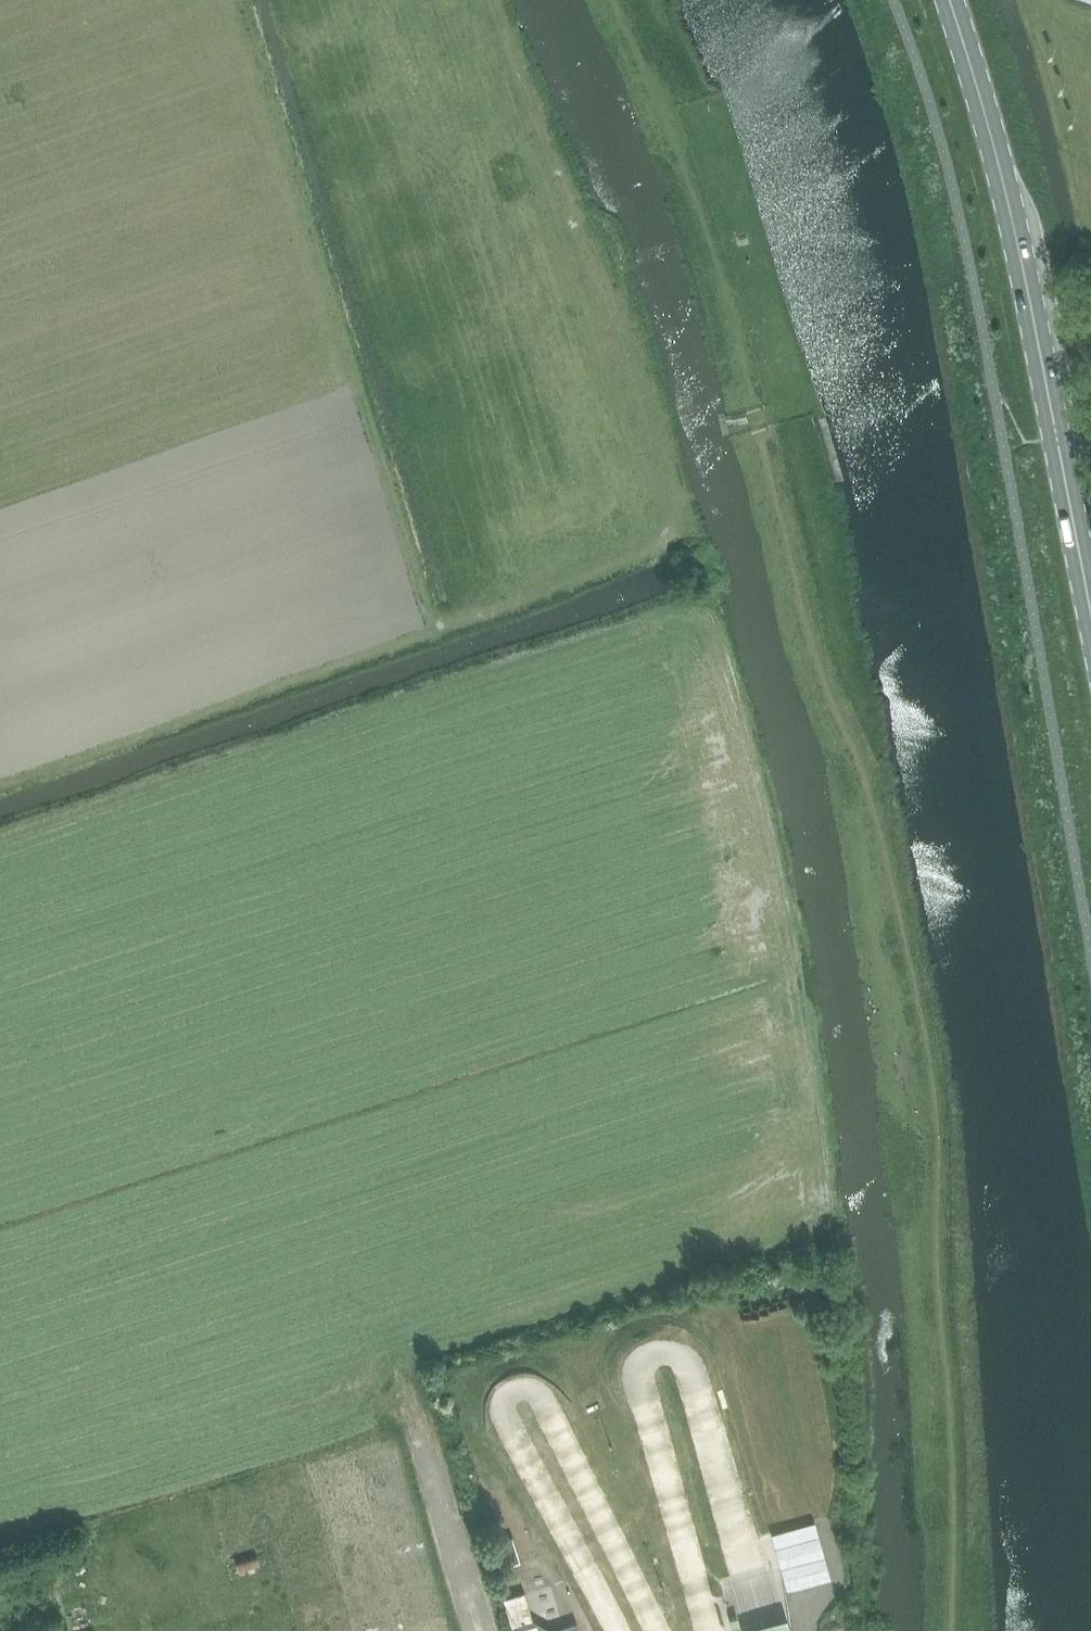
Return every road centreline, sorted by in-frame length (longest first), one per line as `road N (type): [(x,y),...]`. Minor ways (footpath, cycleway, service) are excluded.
road 1 (primary): [(1090,609),(989,125),(949,0)]
road 2 (track): [(400,1366),(444,1520)]

